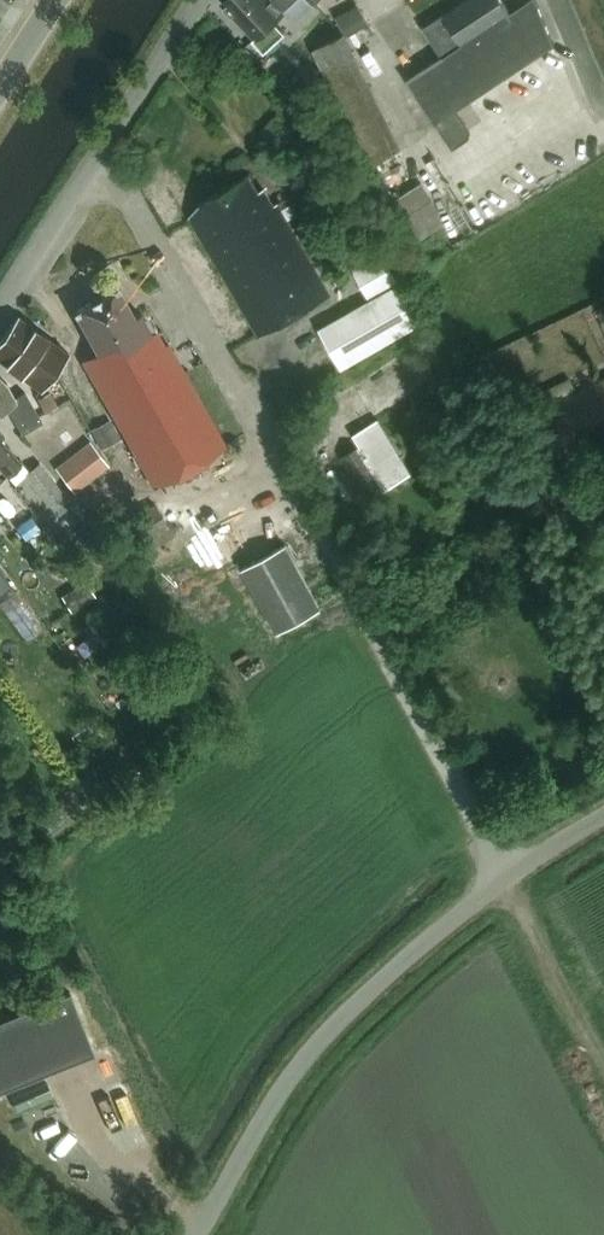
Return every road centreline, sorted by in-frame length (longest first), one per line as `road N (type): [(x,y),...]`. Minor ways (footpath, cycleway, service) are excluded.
road 1 (unclassified): [(199,1234),(253,1130),(310,1049),(392,966),(506,875),(603,816)]
road 2 (residential): [(0,300),(198,0)]
road 3 (track): [(603,1055),(506,875)]

